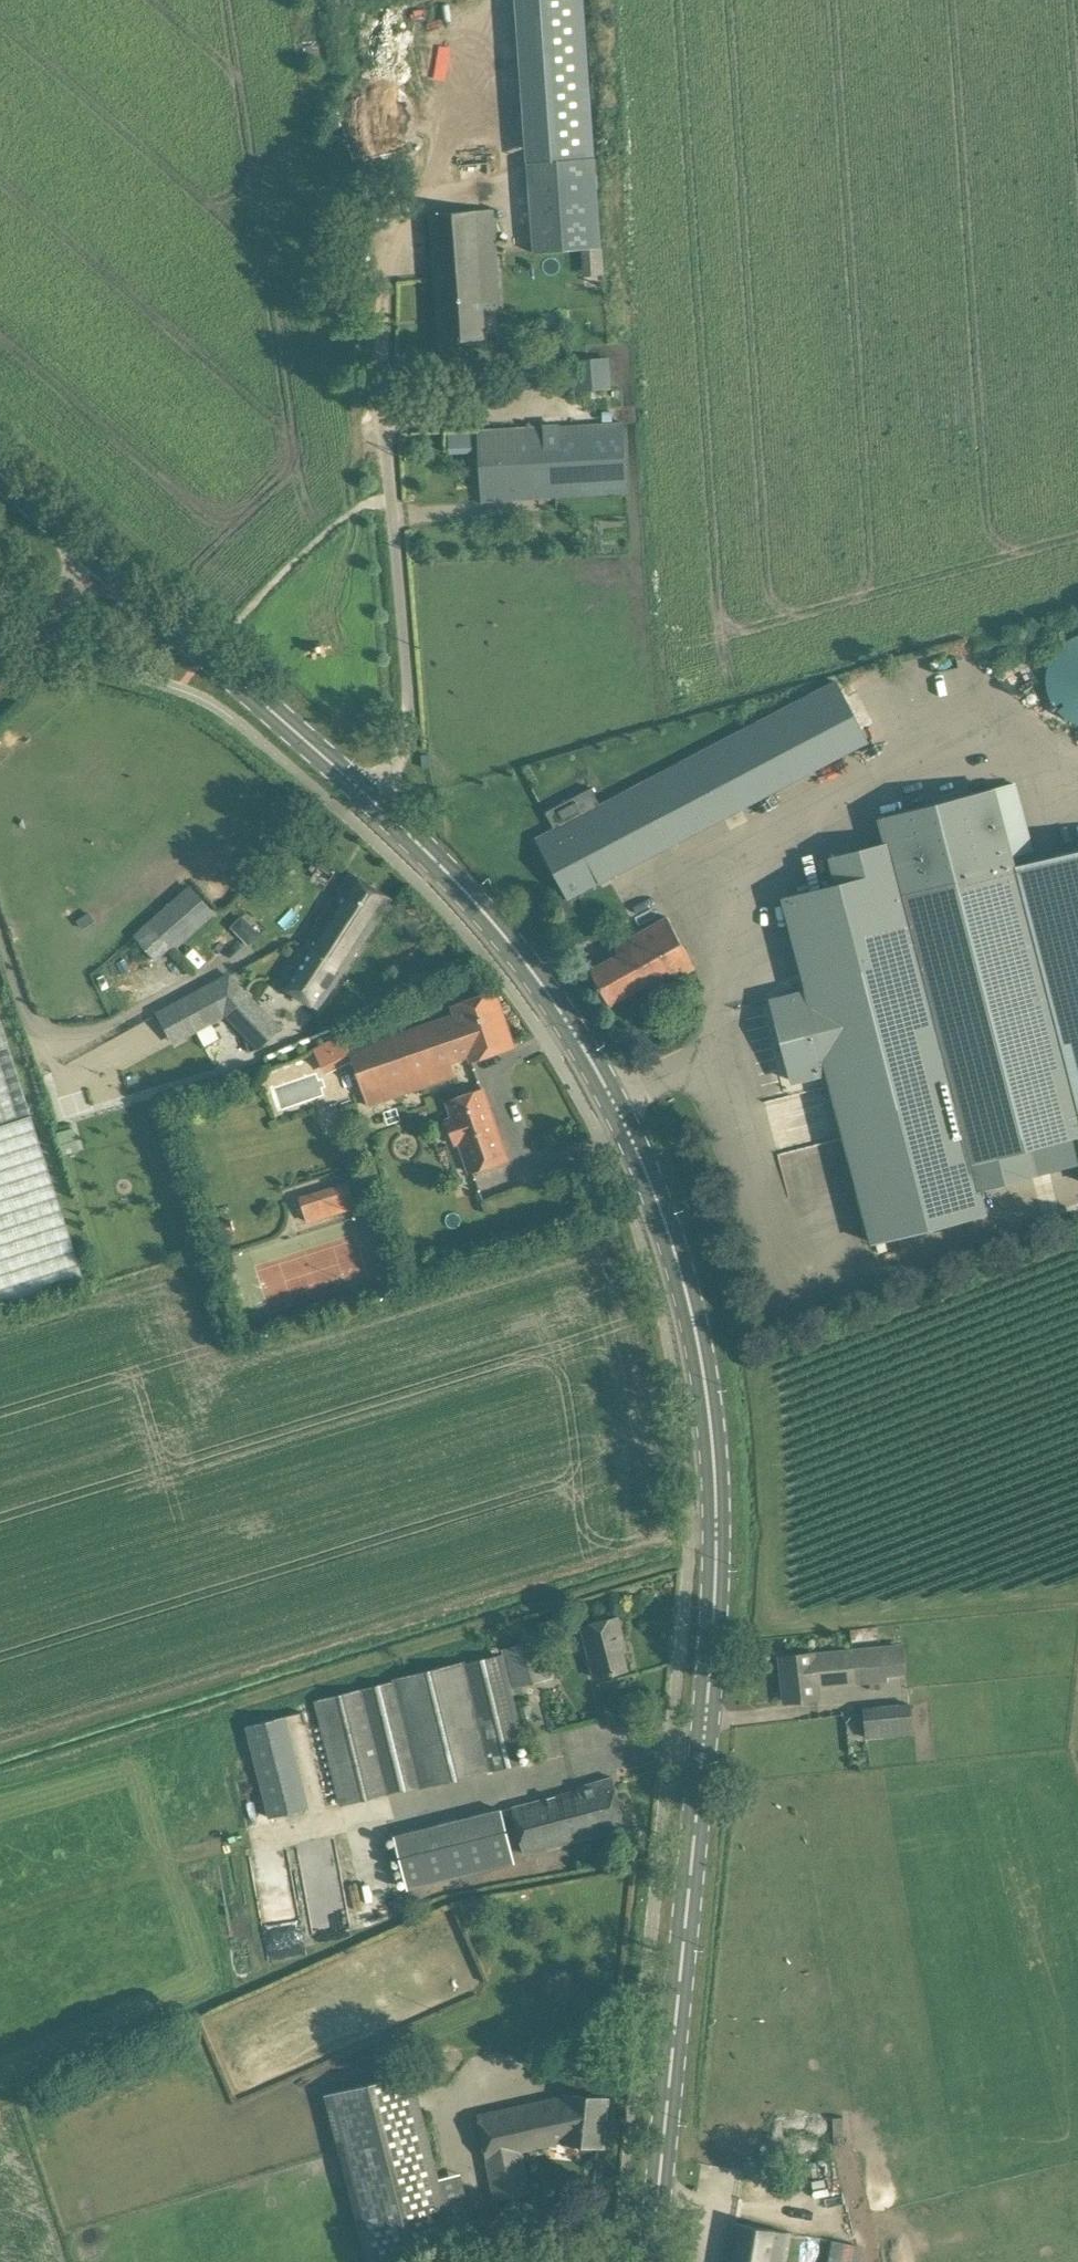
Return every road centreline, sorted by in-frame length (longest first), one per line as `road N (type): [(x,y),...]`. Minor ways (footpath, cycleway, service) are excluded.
road 1 (secondary): [(646,2261),(718,1571),(704,1374),(670,1228),(614,1099),(508,941),(428,852),(102,563)]
road 2 (unclassified): [(0,675),(102,563)]
road 3 (secondary): [(102,563),(0,477)]

